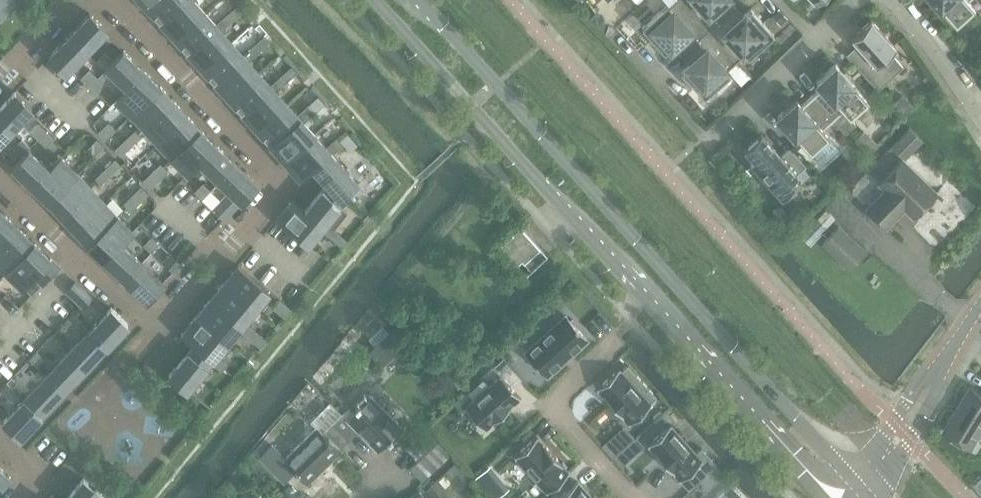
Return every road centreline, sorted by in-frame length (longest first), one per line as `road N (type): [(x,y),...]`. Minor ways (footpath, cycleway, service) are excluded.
road 1 (tertiary): [(374,0),(820,497)]
road 2 (tertiary): [(857,488),(422,0)]
road 3 (residential): [(102,0),(285,175),(245,232),(152,327),(78,258)]
road 4 (residential): [(614,36),(704,135),(717,137),(819,42)]
road 5 (residential): [(633,497),(552,406),(613,345)]
road 6 (residential): [(895,0),(980,124)]
road 7 (residential): [(936,375),(917,385),(857,488)]
road 8 (residential): [(880,497),(930,406),(936,375)]

